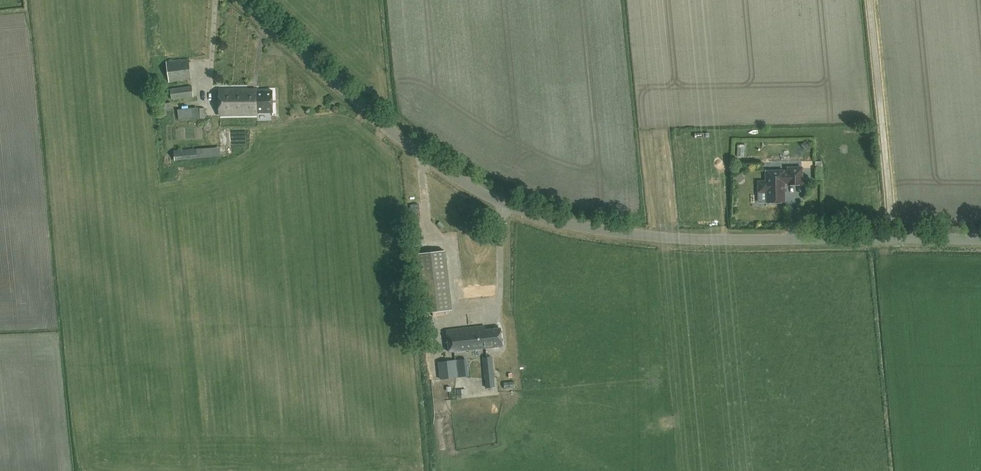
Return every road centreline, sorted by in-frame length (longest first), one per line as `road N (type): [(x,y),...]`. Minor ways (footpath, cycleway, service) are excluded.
road 1 (unclassified): [(980,240),(661,237),(537,215),(419,152),(241,0)]

